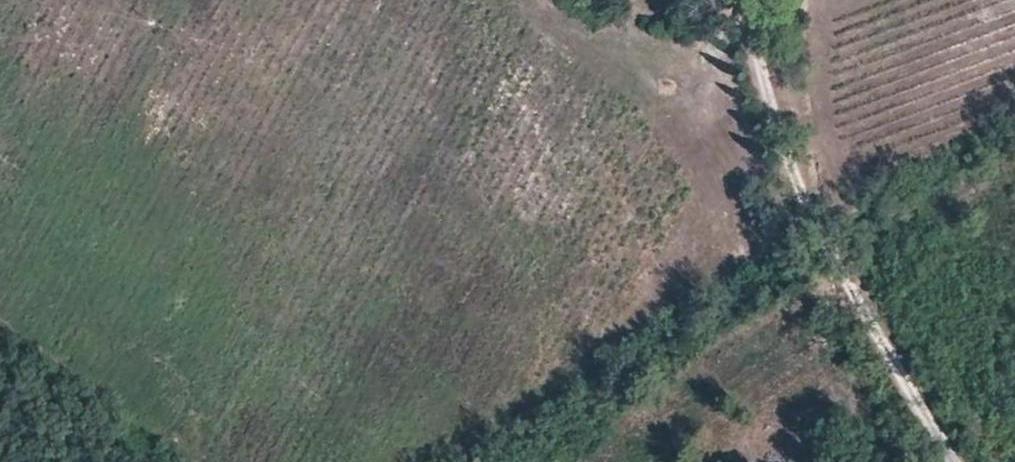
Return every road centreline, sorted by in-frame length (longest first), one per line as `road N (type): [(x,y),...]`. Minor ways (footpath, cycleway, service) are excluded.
road 1 (track): [(750,0),(754,44),(798,186),(899,380),(952,461)]

